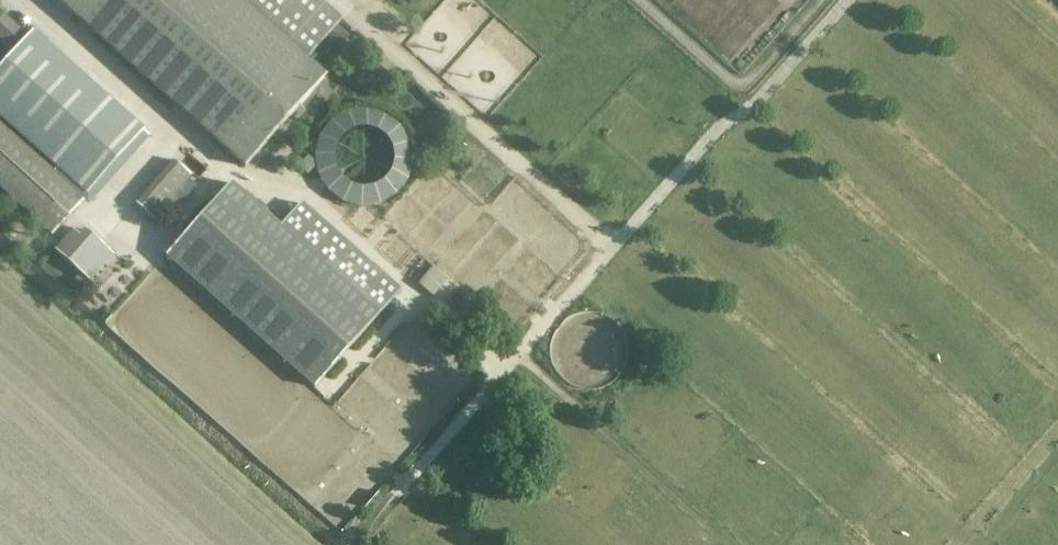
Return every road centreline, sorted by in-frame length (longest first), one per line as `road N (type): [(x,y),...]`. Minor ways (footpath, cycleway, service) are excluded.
road 1 (track): [(845,0),(746,109),(710,132),(392,491)]
road 2 (track): [(333,0),(609,245)]
road 3 (track): [(732,544),(517,349)]
road 4 (track): [(949,544),(1057,423)]

